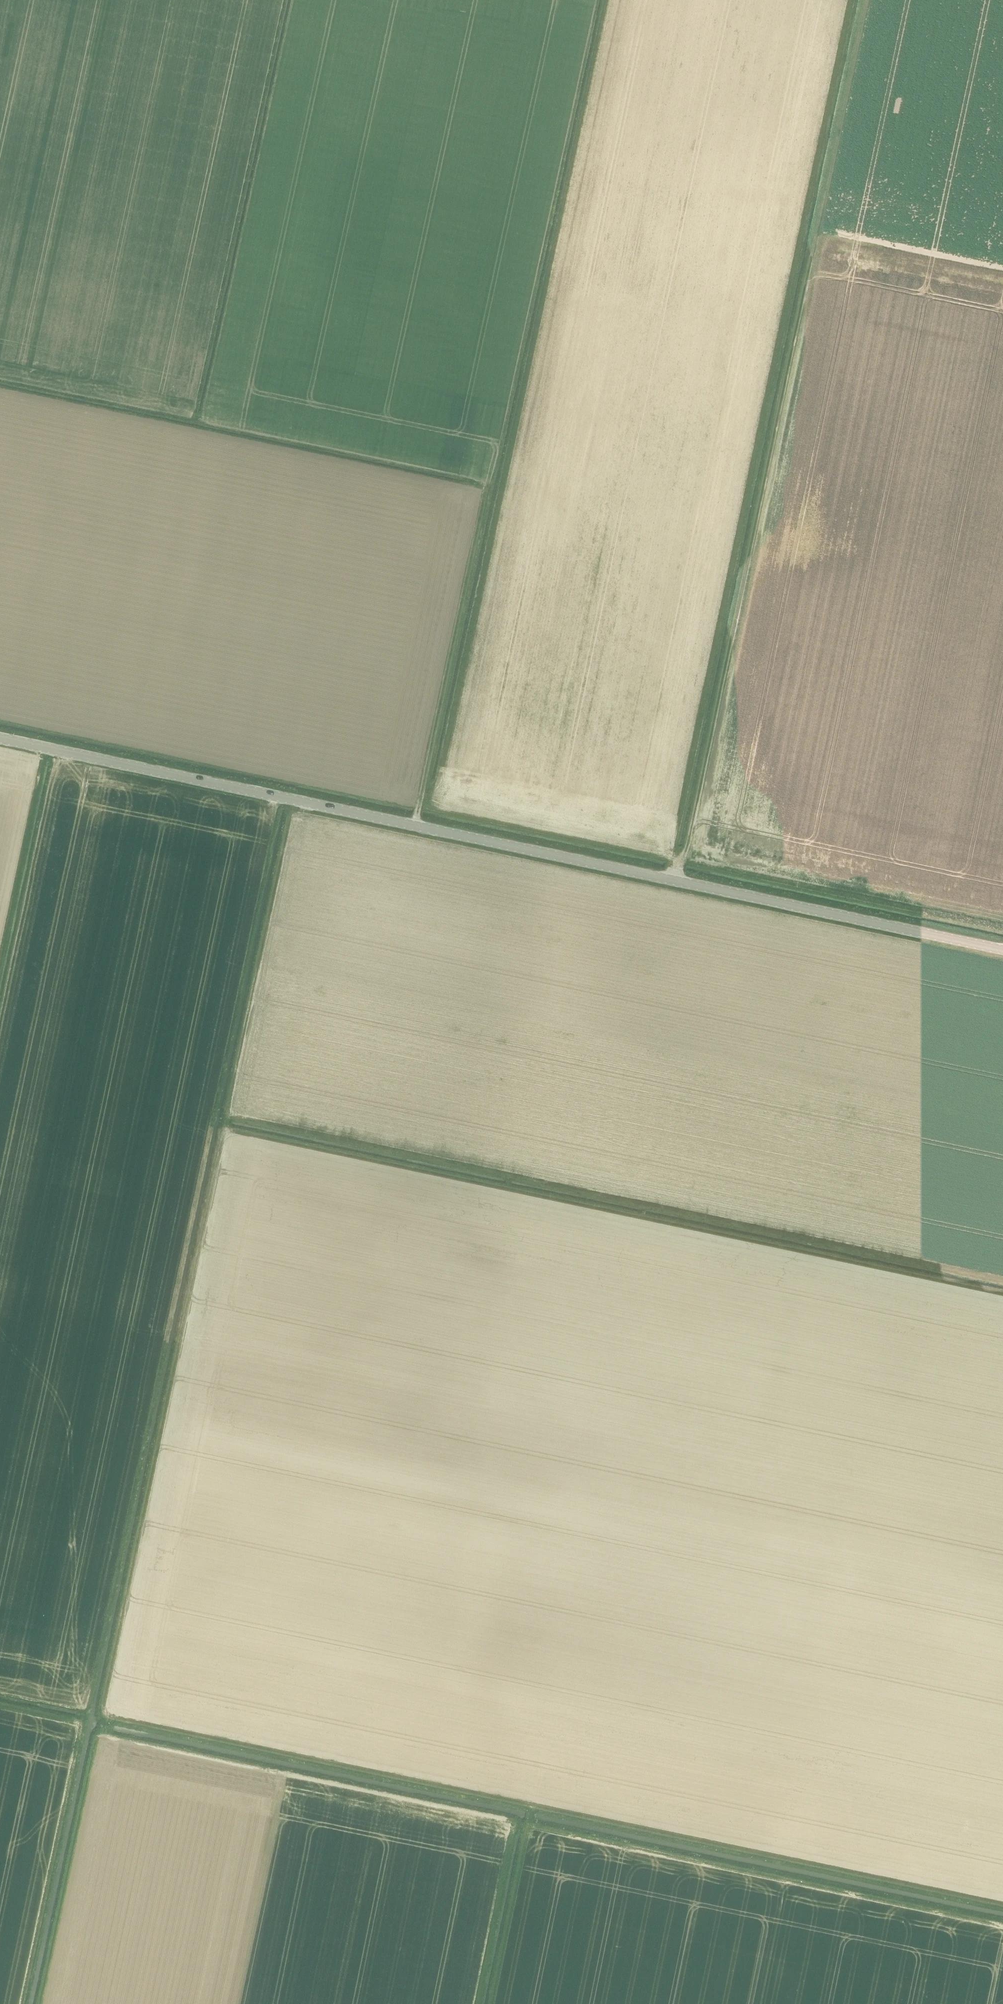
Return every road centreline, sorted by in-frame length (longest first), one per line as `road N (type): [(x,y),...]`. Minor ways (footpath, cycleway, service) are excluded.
road 1 (unclassified): [(1002,950),(0,738)]
road 2 (track): [(677,881),(864,0)]
road 3 (track): [(415,826),(488,481),(0,378)]

